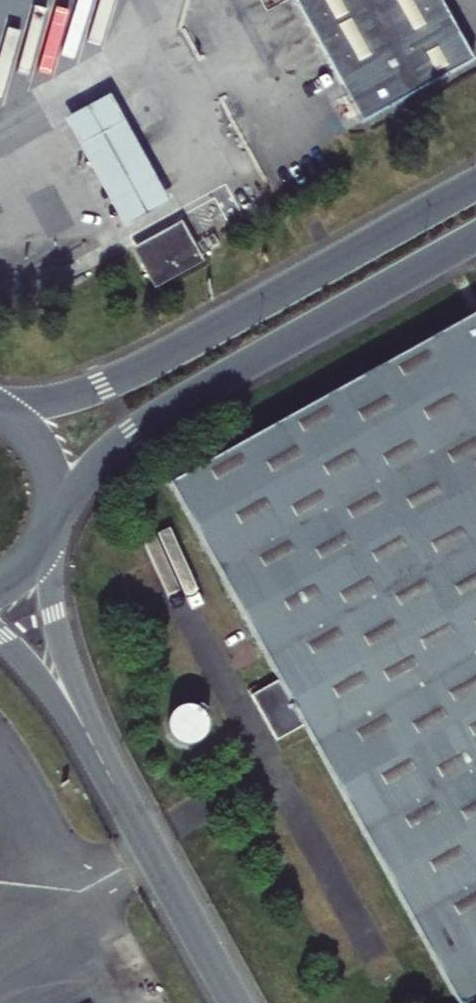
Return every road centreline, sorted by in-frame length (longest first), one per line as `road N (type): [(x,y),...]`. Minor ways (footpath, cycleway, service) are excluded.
road 1 (residential): [(475,184),(127,376),(59,399),(0,403)]
road 2 (residential): [(52,518),(83,475),(134,430),(475,237)]
road 3 (residential): [(236,1002),(97,750)]
road 4 (residential): [(97,750),(59,631),(49,530)]
road 5 (residential): [(0,636),(97,750)]
road 6 (residential): [(52,518),(45,456),(0,410)]

